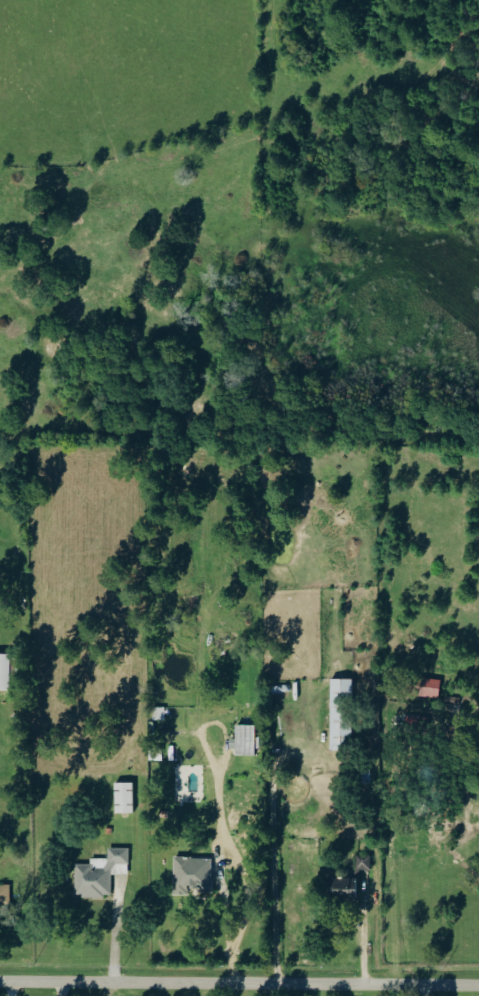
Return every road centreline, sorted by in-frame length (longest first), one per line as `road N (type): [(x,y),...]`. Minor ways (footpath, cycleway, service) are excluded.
road 1 (residential): [(0,980),(478,988)]

